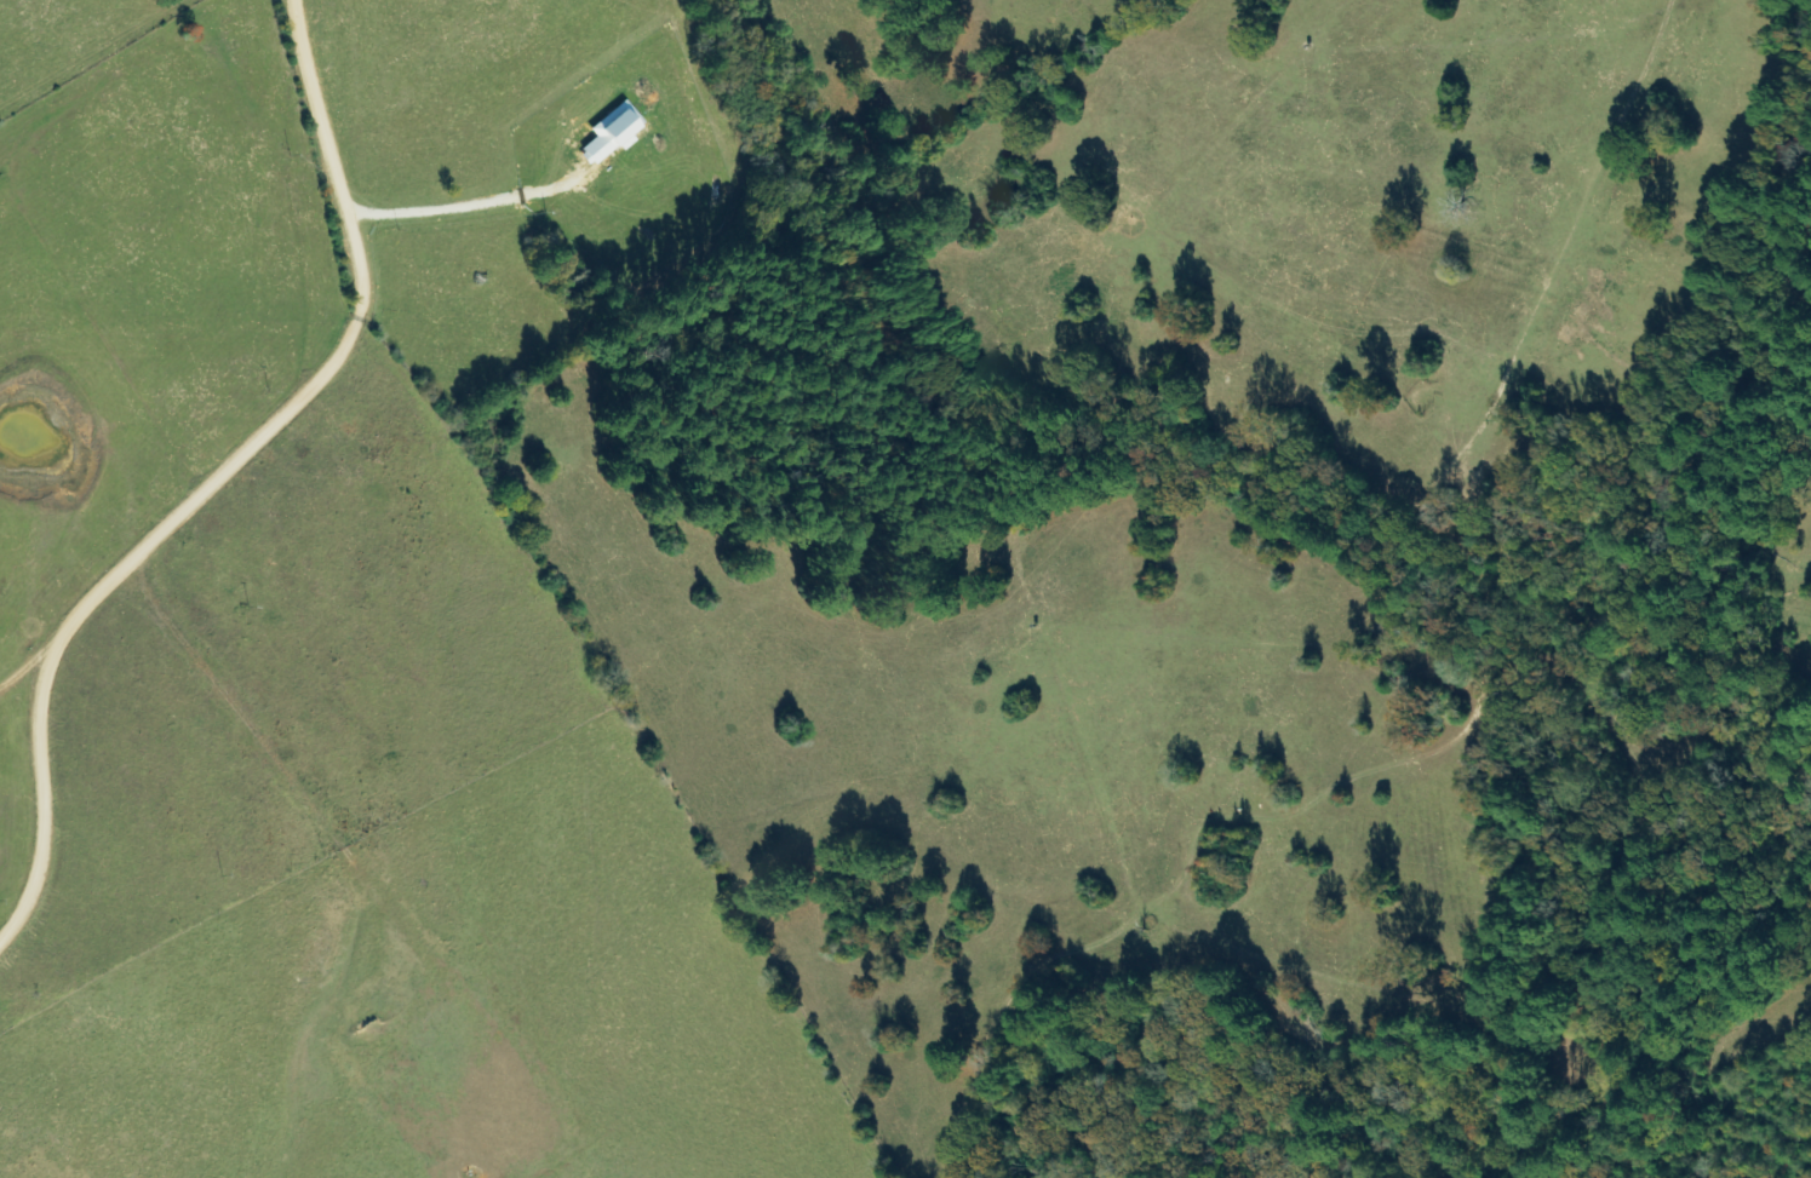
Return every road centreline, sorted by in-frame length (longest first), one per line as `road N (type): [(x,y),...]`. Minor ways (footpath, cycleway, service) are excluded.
road 1 (residential): [(0,944),(34,887),(42,838),(39,706),(50,661),(84,609),(329,369),(353,334),(362,275),(351,217)]
road 2 (residential): [(351,217),(303,38),(305,0)]

